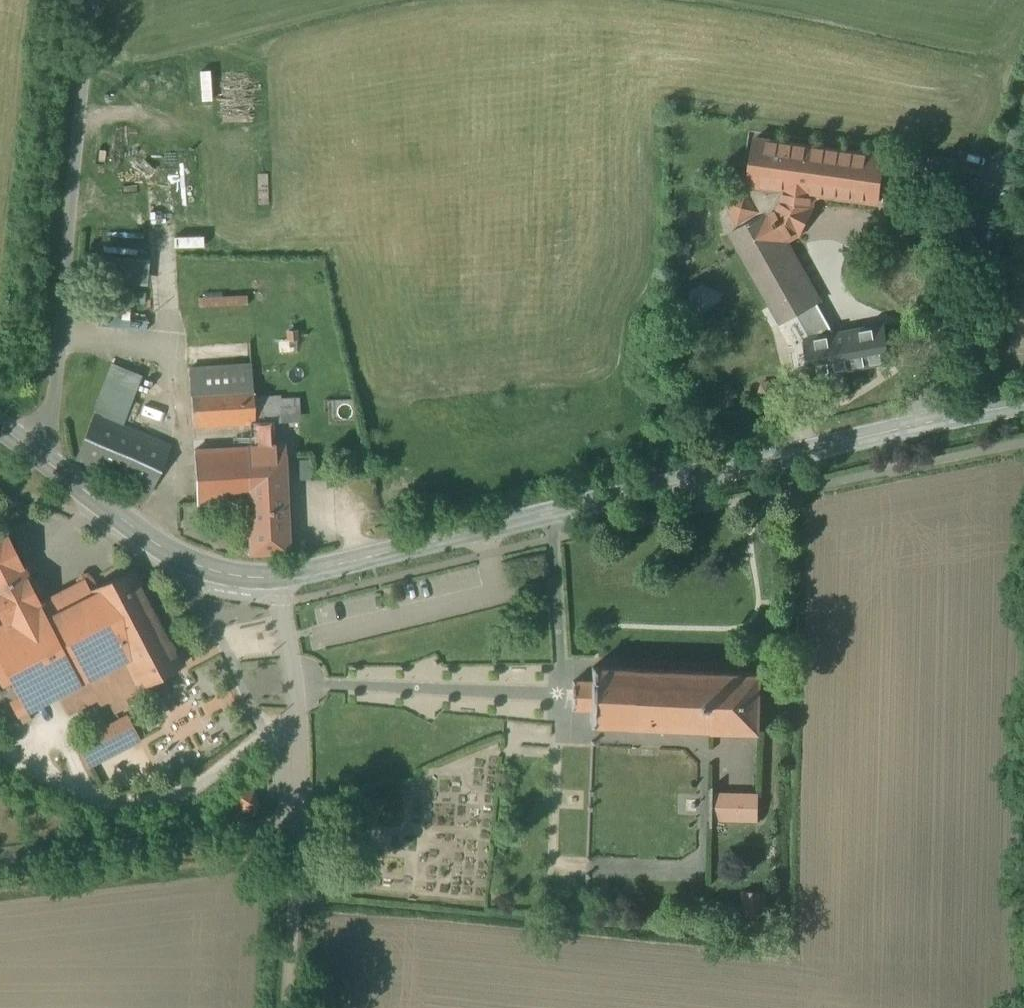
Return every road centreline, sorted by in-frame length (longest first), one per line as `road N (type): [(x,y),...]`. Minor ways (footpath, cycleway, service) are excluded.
road 1 (secondary): [(914,425),(275,578),(205,569),(159,546),(42,457)]
road 2 (unclassified): [(42,457),(65,348),(98,0)]
road 3 (unclassified): [(914,425),(1023,112)]

